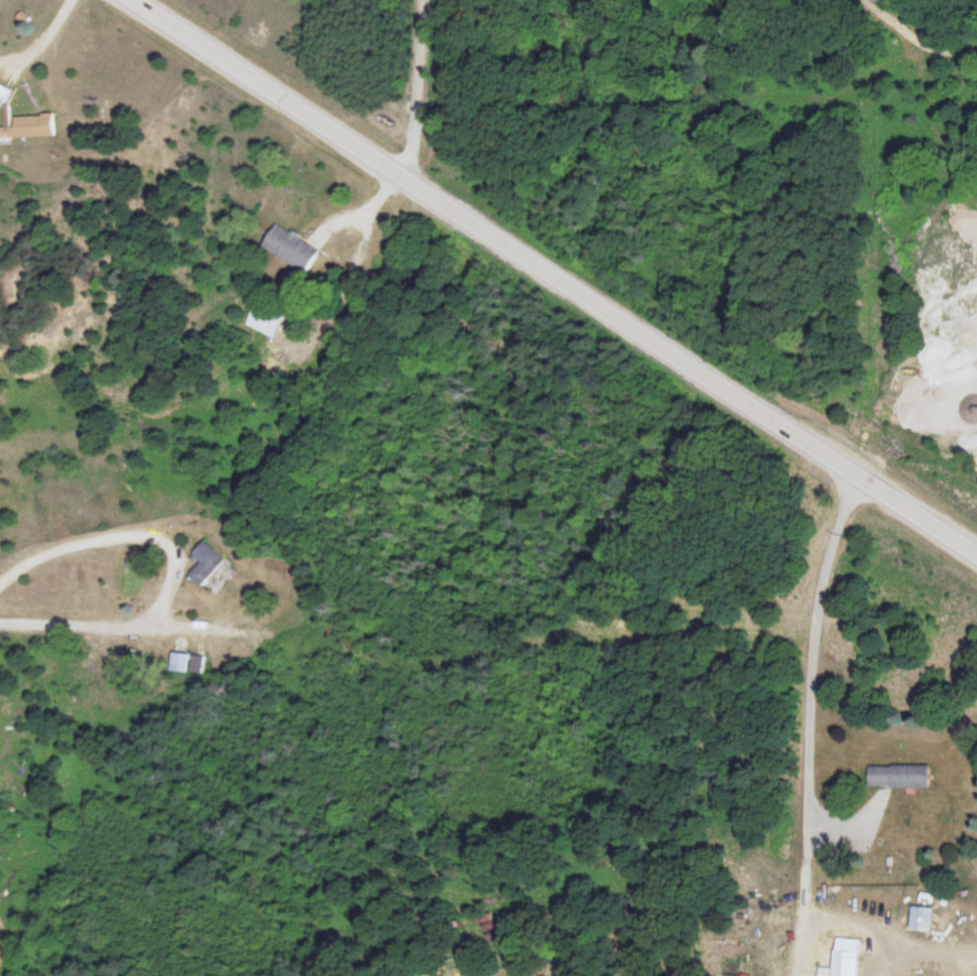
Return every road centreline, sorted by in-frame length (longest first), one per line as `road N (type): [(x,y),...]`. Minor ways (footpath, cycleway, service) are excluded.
road 1 (tertiary): [(976,556),(133,0)]

